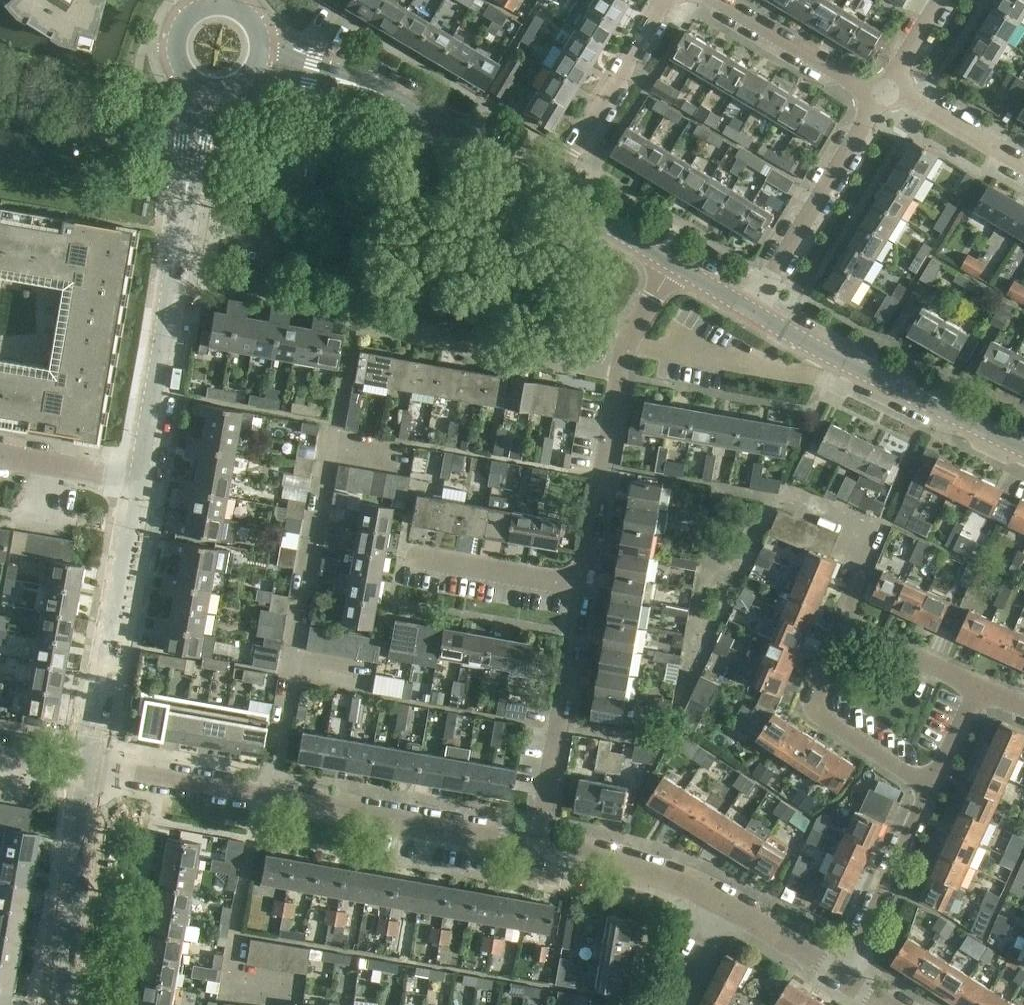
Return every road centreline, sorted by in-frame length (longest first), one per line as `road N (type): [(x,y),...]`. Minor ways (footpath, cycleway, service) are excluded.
road 1 (residential): [(536,844),(87,767)]
road 2 (tertiary): [(141,482),(202,86)]
road 3 (tertiary): [(87,767),(141,482)]
road 4 (residential): [(352,335),(622,384)]
road 5 (residential): [(536,844),(580,591)]
road 6 (residential): [(752,315),(882,99)]
road 7 (residential): [(932,797),(810,708),(844,614)]
road 8 (tertiary): [(66,1004),(87,767)]
road 9 (residential): [(554,196),(673,0)]
road 10 (residential): [(630,350),(824,387),(842,367)]
road 11 (tertiary): [(365,87),(554,196)]
road 12 (residential): [(580,591),(622,384)]
road 13 (tertiary): [(842,367),(1023,455)]
road 14 (residential): [(849,979),(932,797)]
road 15 (residential): [(723,904),(652,873),(536,844)]
road 16 (residential): [(882,99),(713,0)]
road 17 (residential): [(844,614),(878,529),(787,497)]
road 18 (residential): [(405,562),(580,591)]
road 19 (residential): [(1023,174),(882,99)]
road 20 (residential): [(979,692),(844,614)]
road 21 (residential): [(849,979),(723,904)]
road 22 (residential): [(141,482),(0,458)]
road 23 (tertiary): [(554,196),(671,270)]

